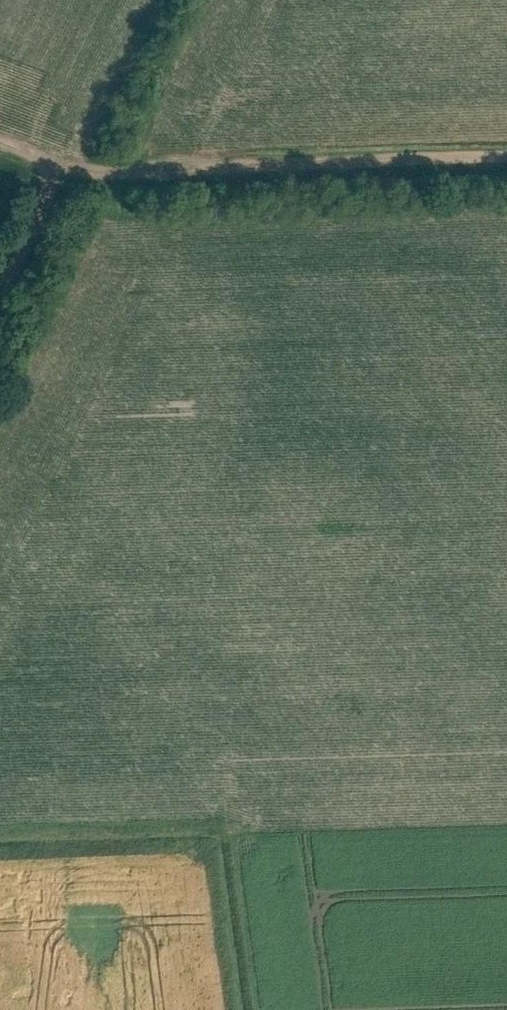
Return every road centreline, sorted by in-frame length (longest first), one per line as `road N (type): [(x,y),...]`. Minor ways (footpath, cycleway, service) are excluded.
road 1 (track): [(0,149),(63,176),(506,162)]
road 2 (track): [(0,281),(51,171)]

